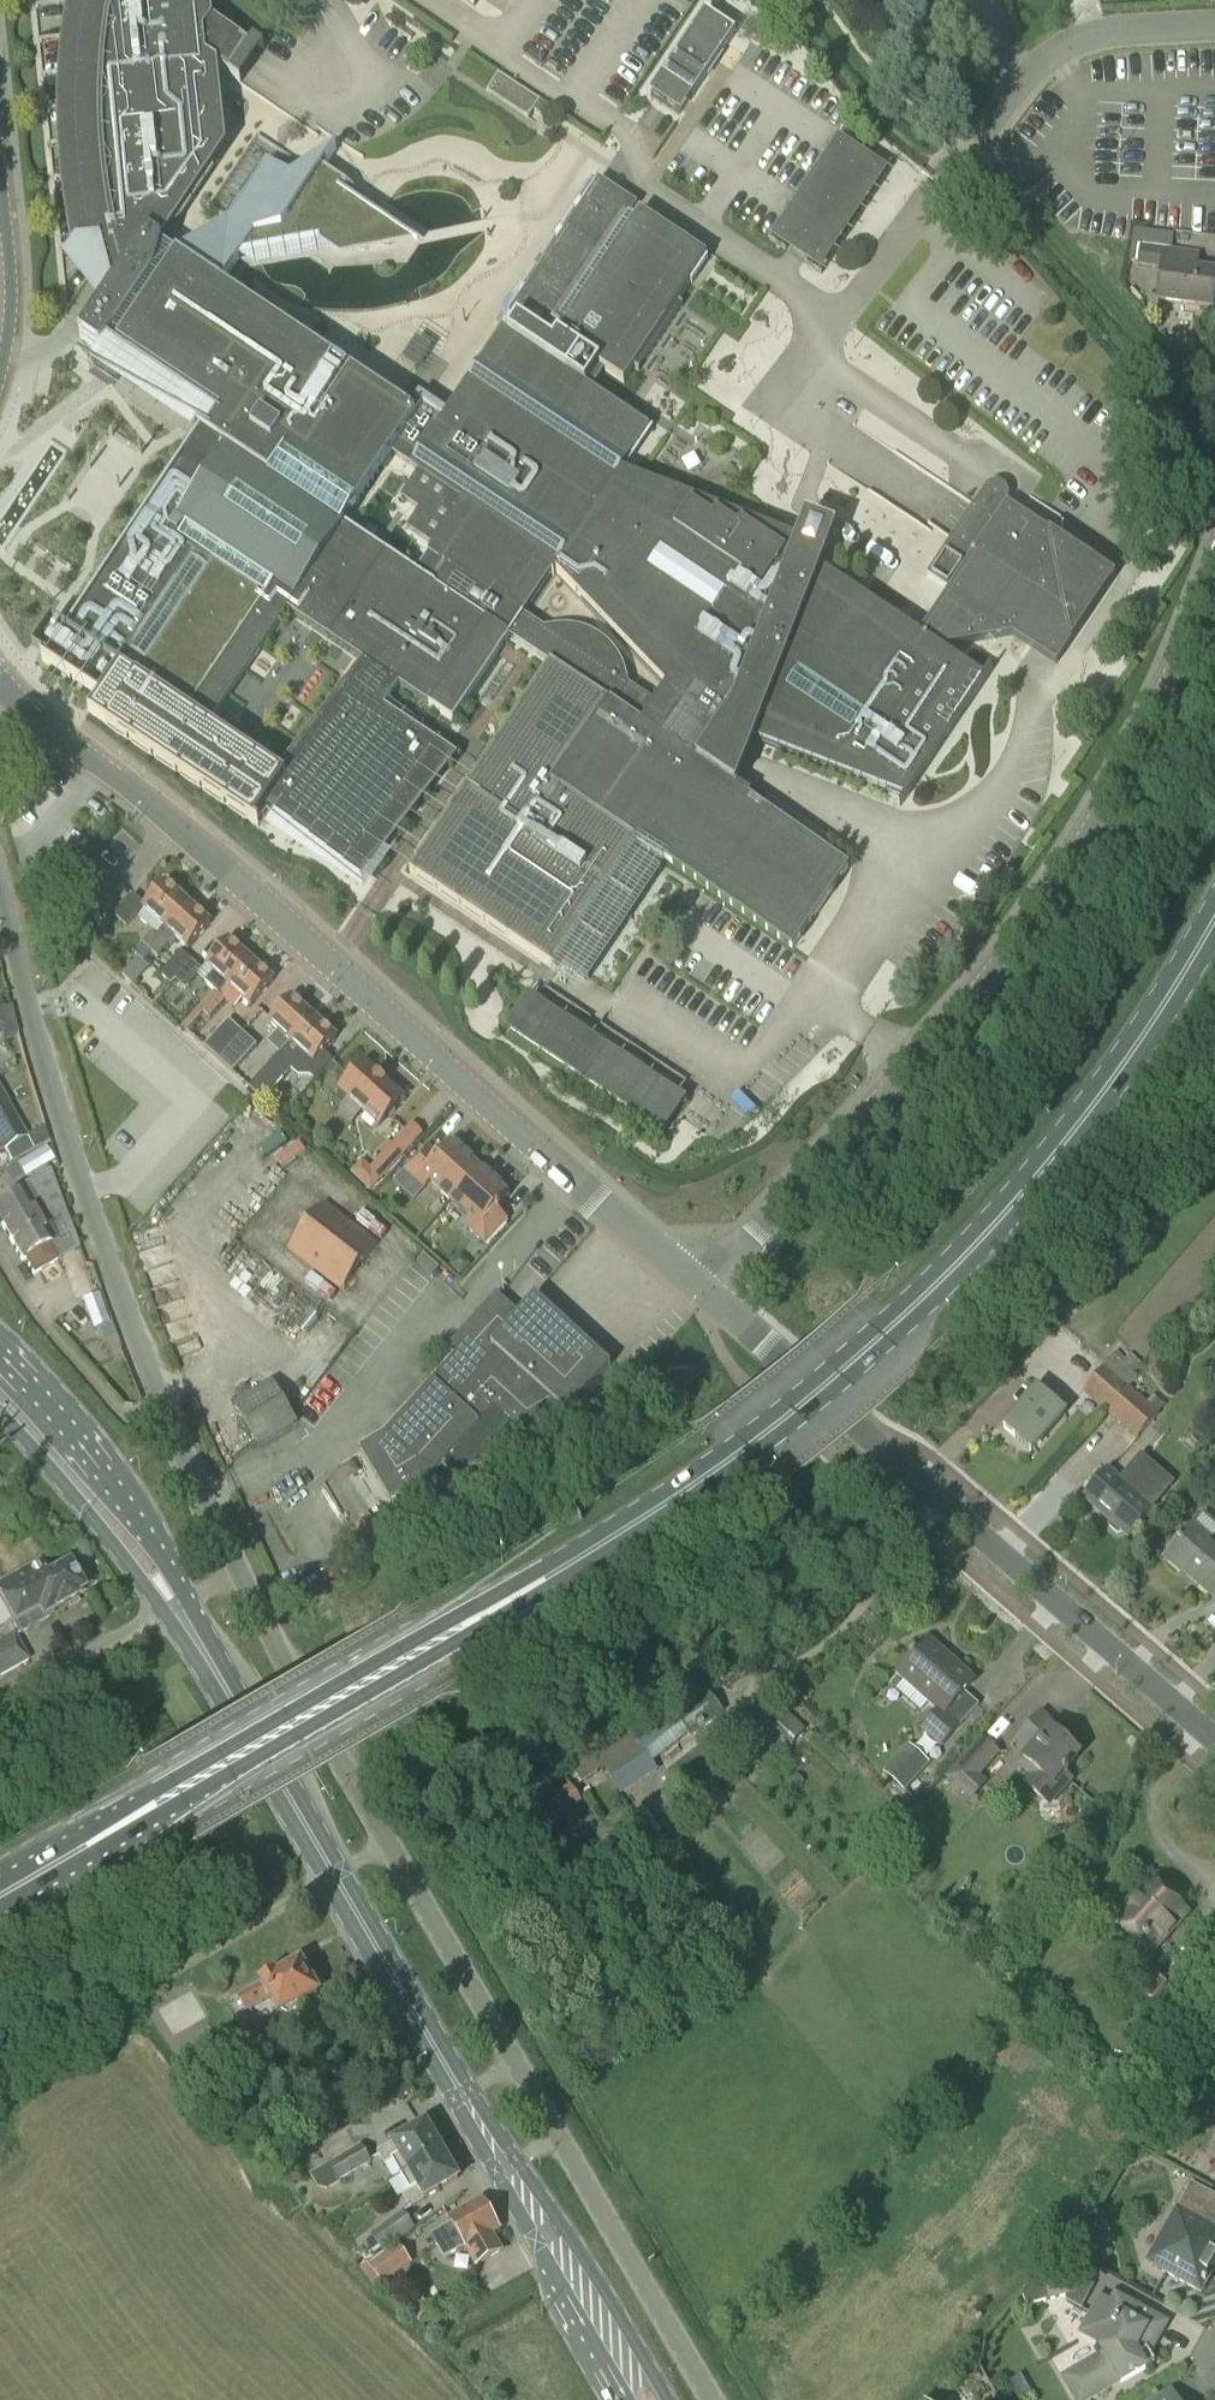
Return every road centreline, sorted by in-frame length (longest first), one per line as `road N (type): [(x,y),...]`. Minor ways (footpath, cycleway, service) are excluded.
road 1 (primary): [(0,1896),(601,1547),(738,1455),(895,1325),(1006,1213),(1108,1091),(1214,919)]
road 2 (unclassified): [(710,2399),(241,1577)]
road 3 (tertiary): [(697,1290),(242,883),(10,698)]
road 4 (tertiary): [(697,1290),(978,995),(1074,862),(1175,675),(1214,571)]
road 5 (unclassified): [(241,1577),(112,1271),(0,882)]
road 6 (primary): [(541,2225),(181,1610)]
road 7 (tertiary): [(1214,1742),(697,1290)]
road 8 (primary): [(181,1610),(126,1507),(0,1356)]
road 9 (unclassified): [(967,151),(1027,79),(1094,34),(1214,25)]
road 10 (primary): [(0,1415),(181,1610)]
road 11 (unclassified): [(0,383),(13,331),(0,155)]
road 12 (primary): [(667,2399),(541,2225)]
road 13 (residential): [(0,1715),(181,1610)]
road 14 (primary): [(541,2225),(629,2399)]

